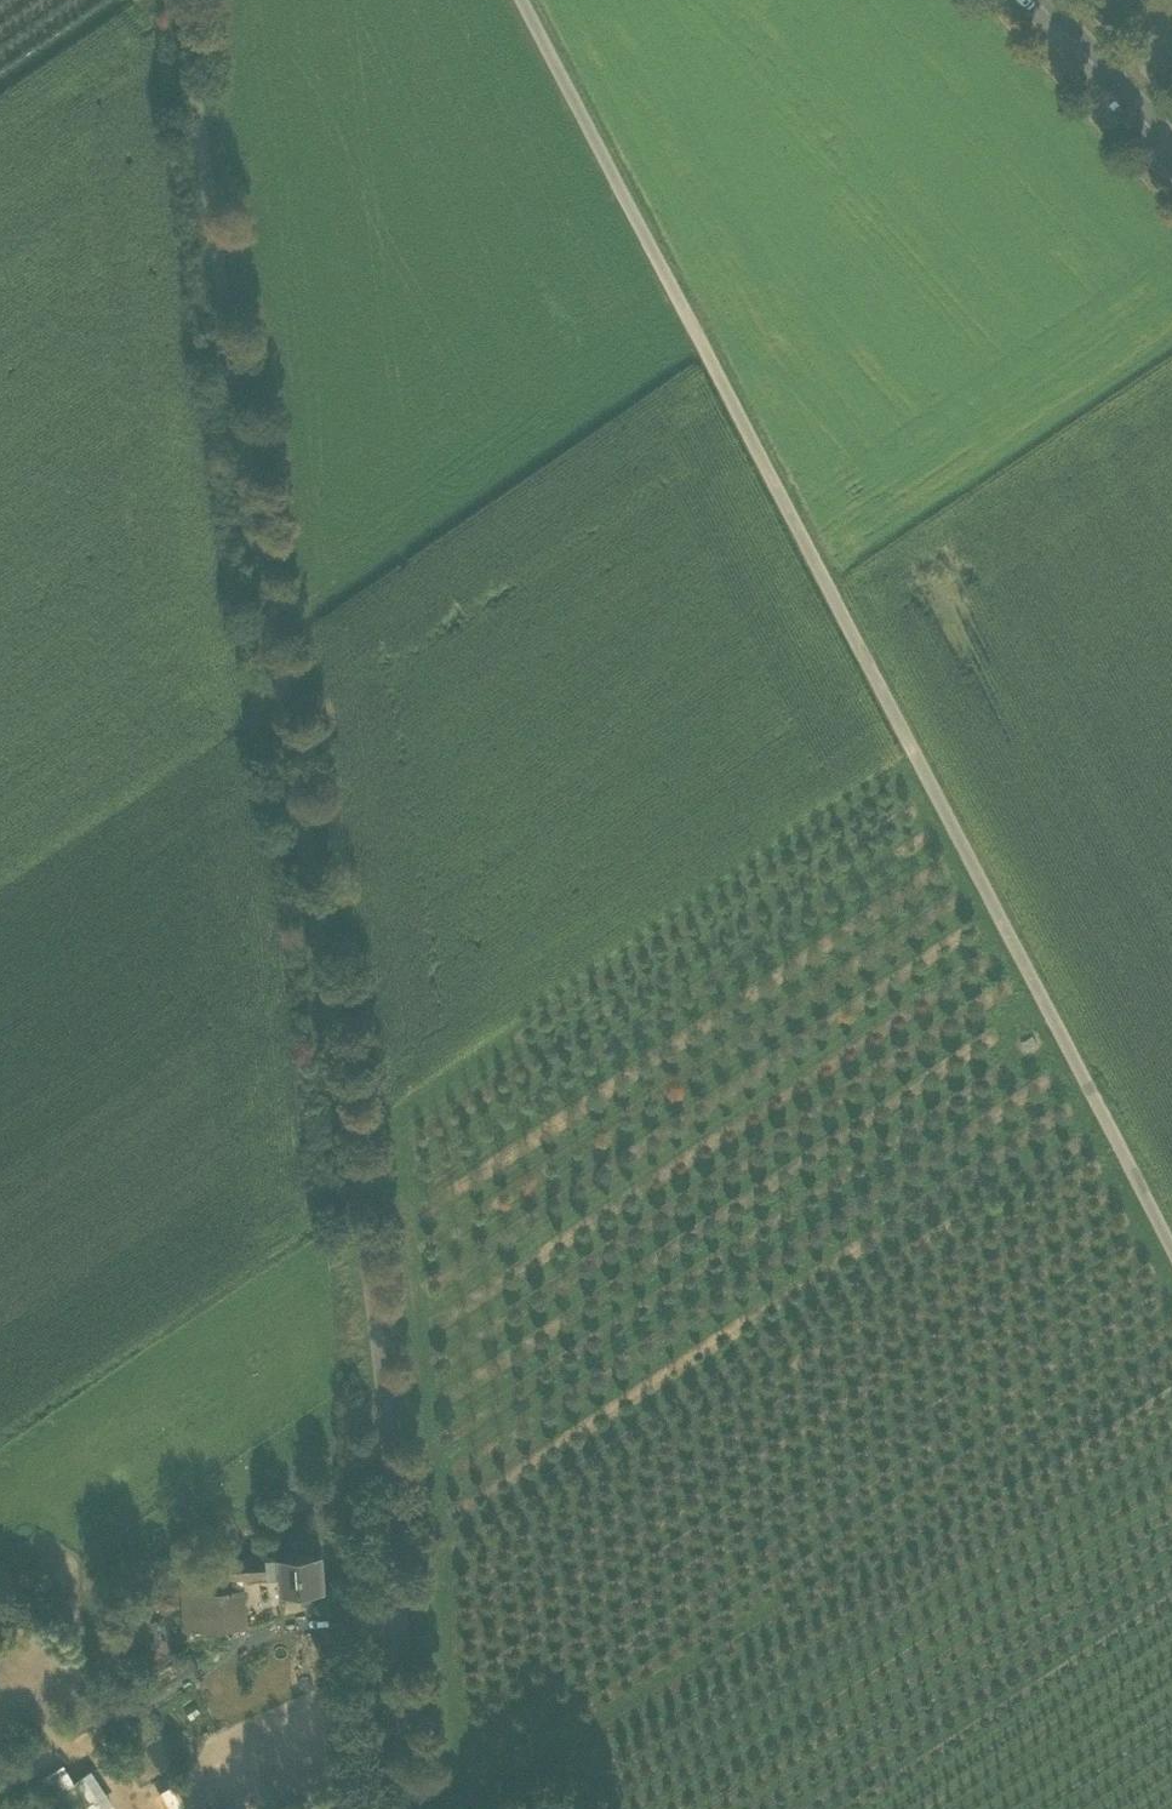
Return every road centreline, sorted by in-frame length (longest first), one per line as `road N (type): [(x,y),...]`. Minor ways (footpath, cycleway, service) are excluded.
road 1 (unclassified): [(406,1808),(408,1721),(370,1280),(211,259),(179,0)]
road 2 (track): [(524,0),(1171,1245)]
road 3 (secondary): [(1035,0),(1171,156)]

